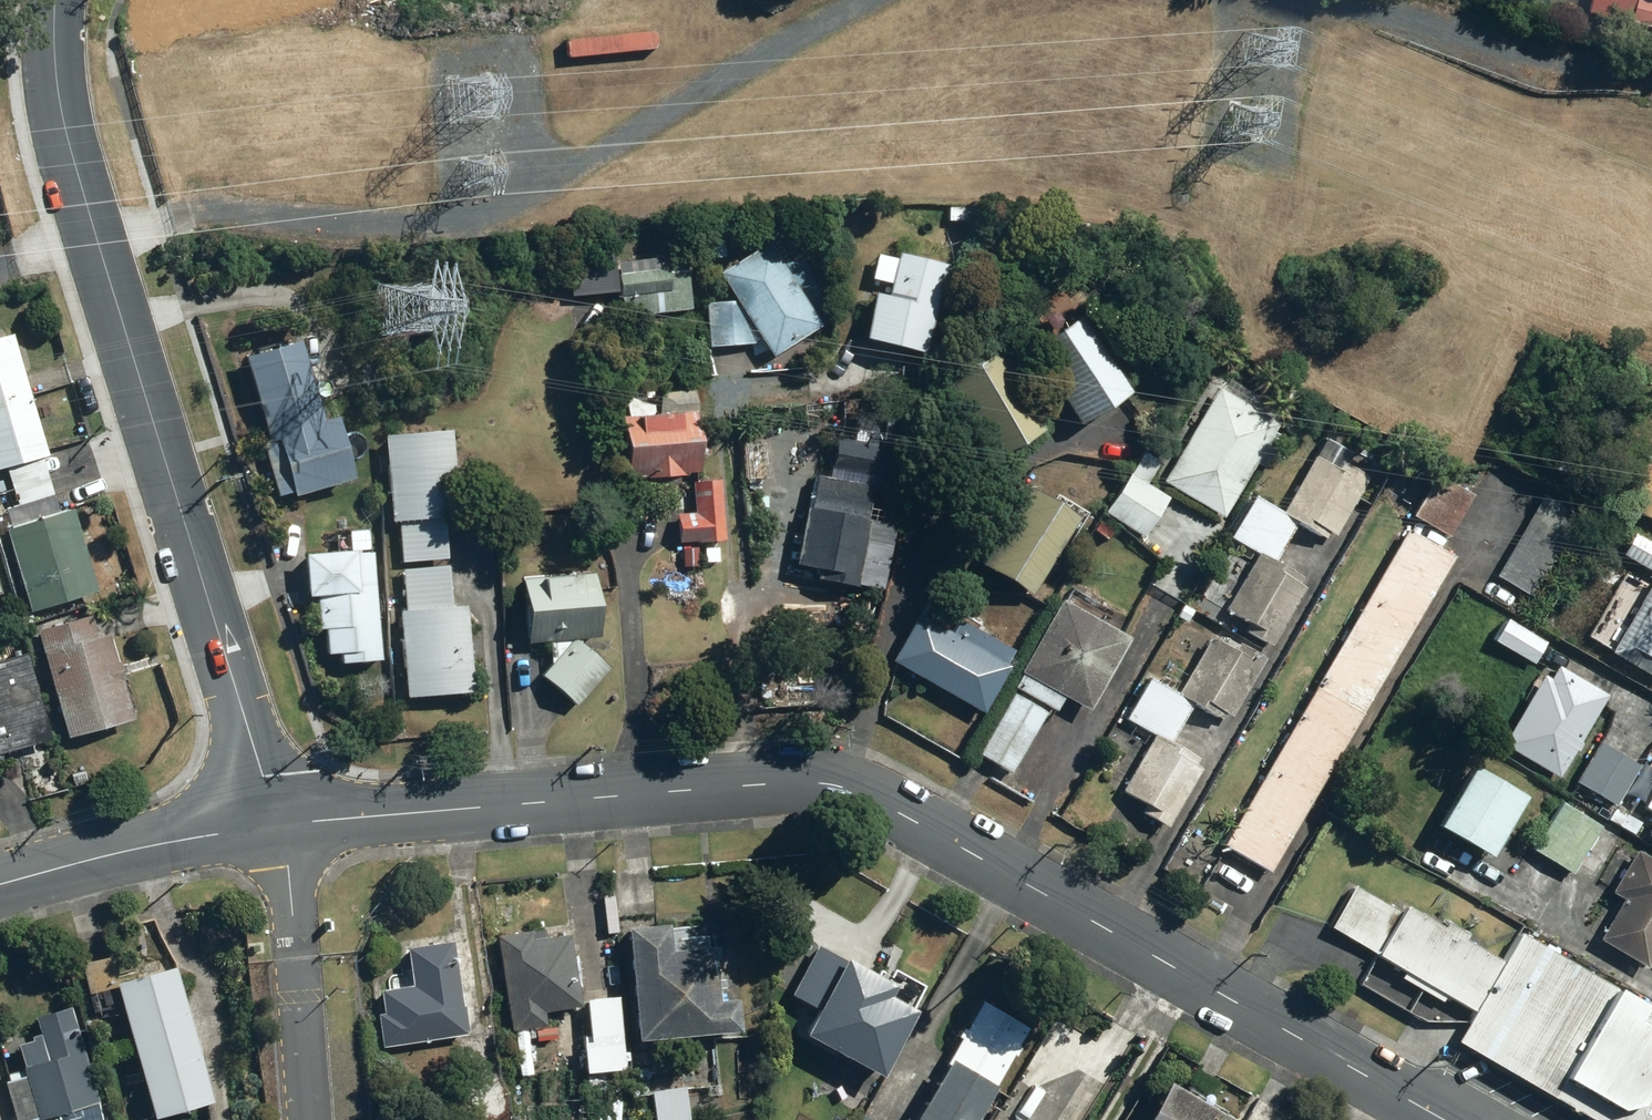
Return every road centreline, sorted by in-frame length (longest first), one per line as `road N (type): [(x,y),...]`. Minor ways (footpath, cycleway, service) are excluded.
road 1 (residential): [(1446,1119),(838,785),(752,785),(273,824)]
road 2 (tertiary): [(273,824),(61,121),(55,0)]
road 3 (track): [(860,0),(502,218),(352,234),(238,209)]
road 4 (track): [(1651,82),(1353,0)]
road 5 (tertiary): [(273,824),(153,840),(0,884)]
road 6 (track): [(92,231),(238,209)]

